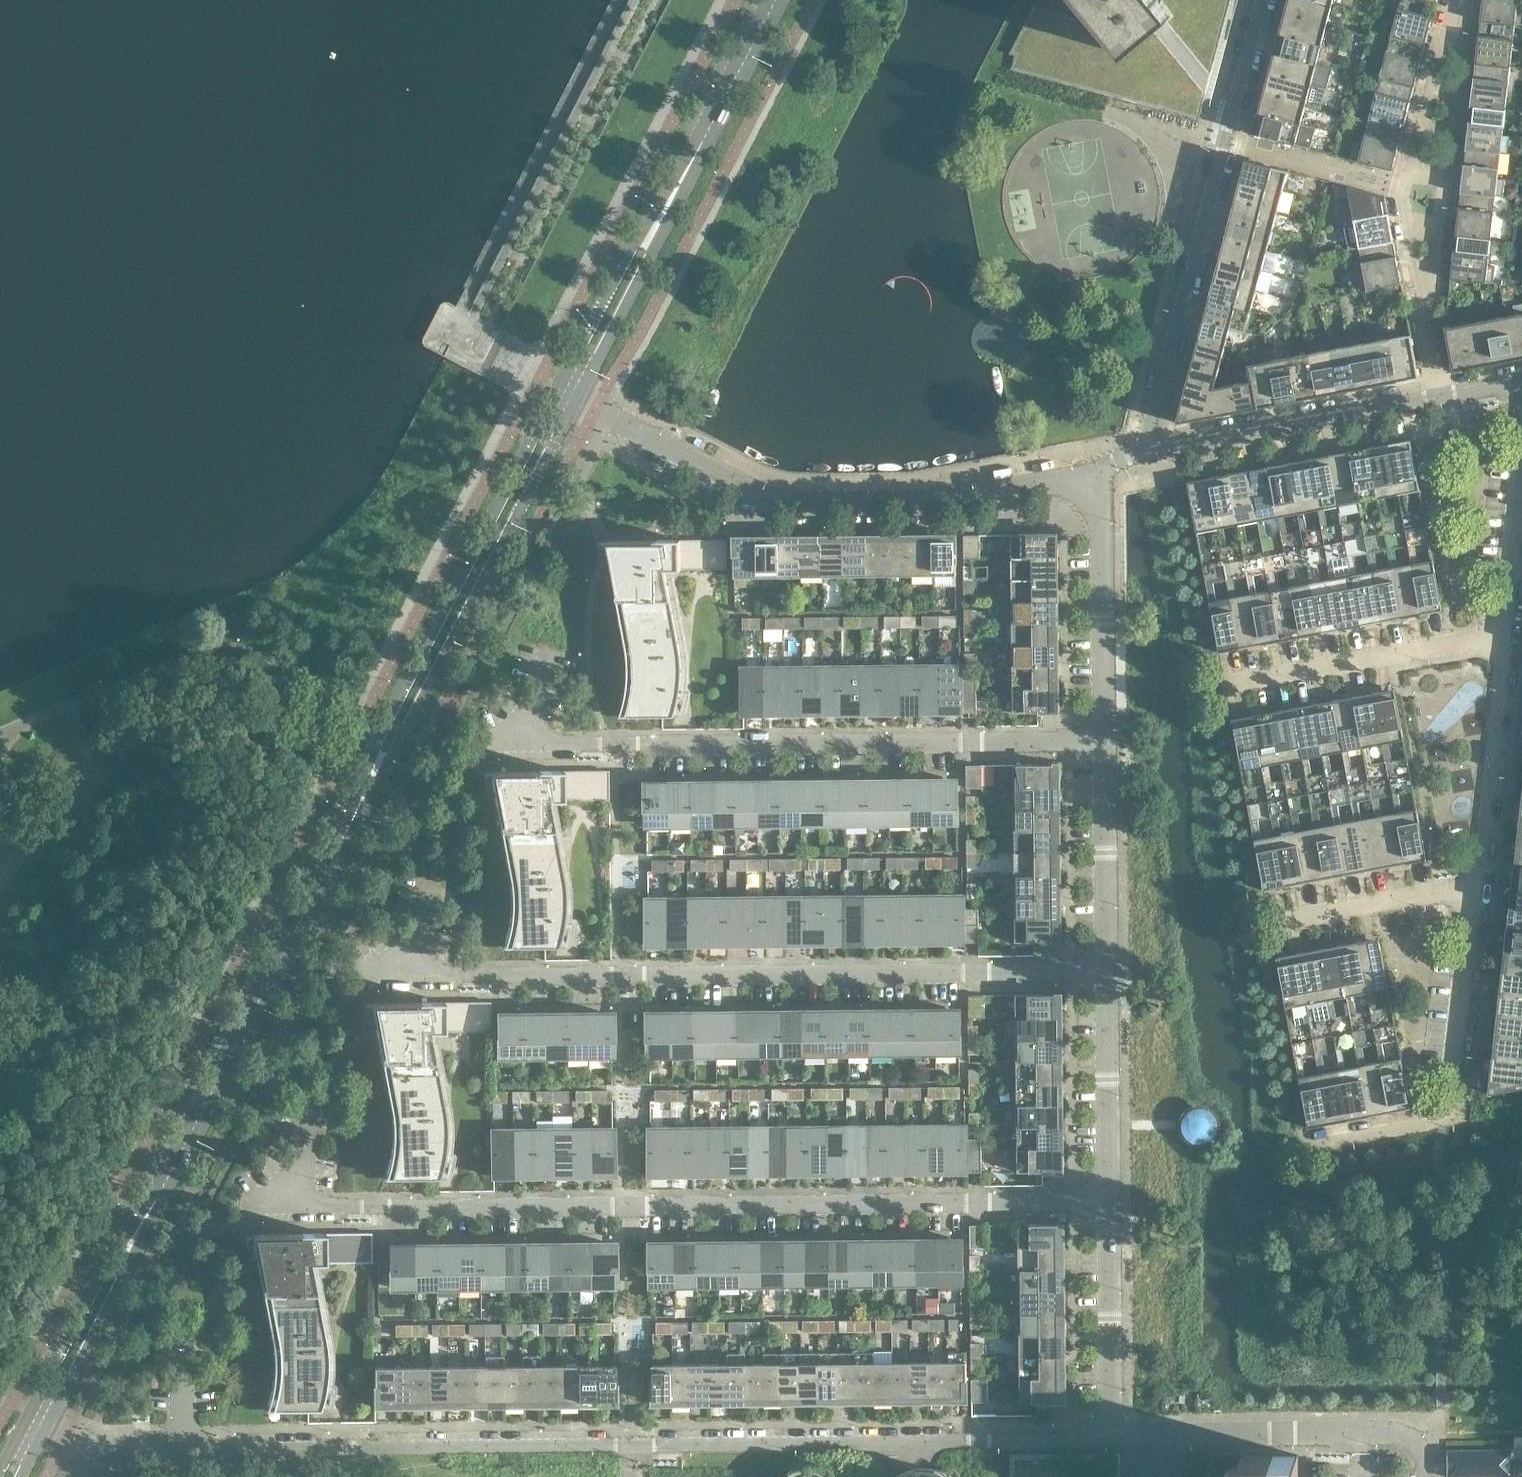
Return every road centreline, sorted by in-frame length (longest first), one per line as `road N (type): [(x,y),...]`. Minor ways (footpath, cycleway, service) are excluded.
road 1 (secondary): [(38,1418),(567,394)]
road 2 (unclassified): [(1114,1428),(67,1435),(38,1418)]
road 3 (residential): [(1114,1193),(271,1206)]
road 4 (residential): [(1106,967),(436,976),(388,969)]
road 5 (residential): [(1103,740),(492,749)]
road 6 (residential): [(1085,481),(1020,476),(850,498),(794,494),(731,476),(567,394)]
road 7 (residential): [(1261,0),(1149,444)]
road 8 (secondary): [(567,394),(774,0)]
road 9 (residential): [(1441,393),(1405,184),(1453,0)]
road 10 (residential): [(1320,1141),(1458,1118),(1477,895)]
road 11 (unclassified): [(1114,1428),(1395,1430),(1422,1441)]
road 12 (residential): [(1149,444),(1441,393)]
road 13 (residential): [(1240,678),(1469,637),(1506,638)]
road 14 (residential): [(1103,740),(1104,527),(1085,481)]
road 15 (residential): [(1477,895),(1506,638)]
road 16 (residential): [(1114,1428),(1114,1193)]
road 17 (residential): [(1106,967),(1103,740)]
road 18 (residential): [(1114,1193),(1106,967)]
road 19 (residential): [(1294,922),(1477,895)]
road 20 (residential): [(1506,638),(1521,504)]

